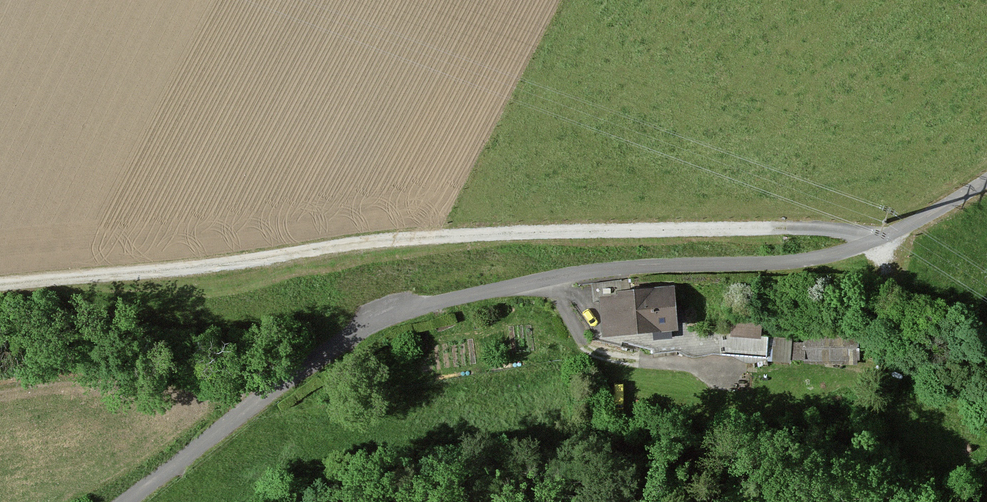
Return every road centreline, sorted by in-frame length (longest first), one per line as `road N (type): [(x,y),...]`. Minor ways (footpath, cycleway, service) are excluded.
road 1 (unclassified): [(124,501),(263,396),(396,313),(557,276),(831,254),(875,242),(986,179)]
road 2 (track): [(0,284),(473,235),(807,227),(875,242)]

